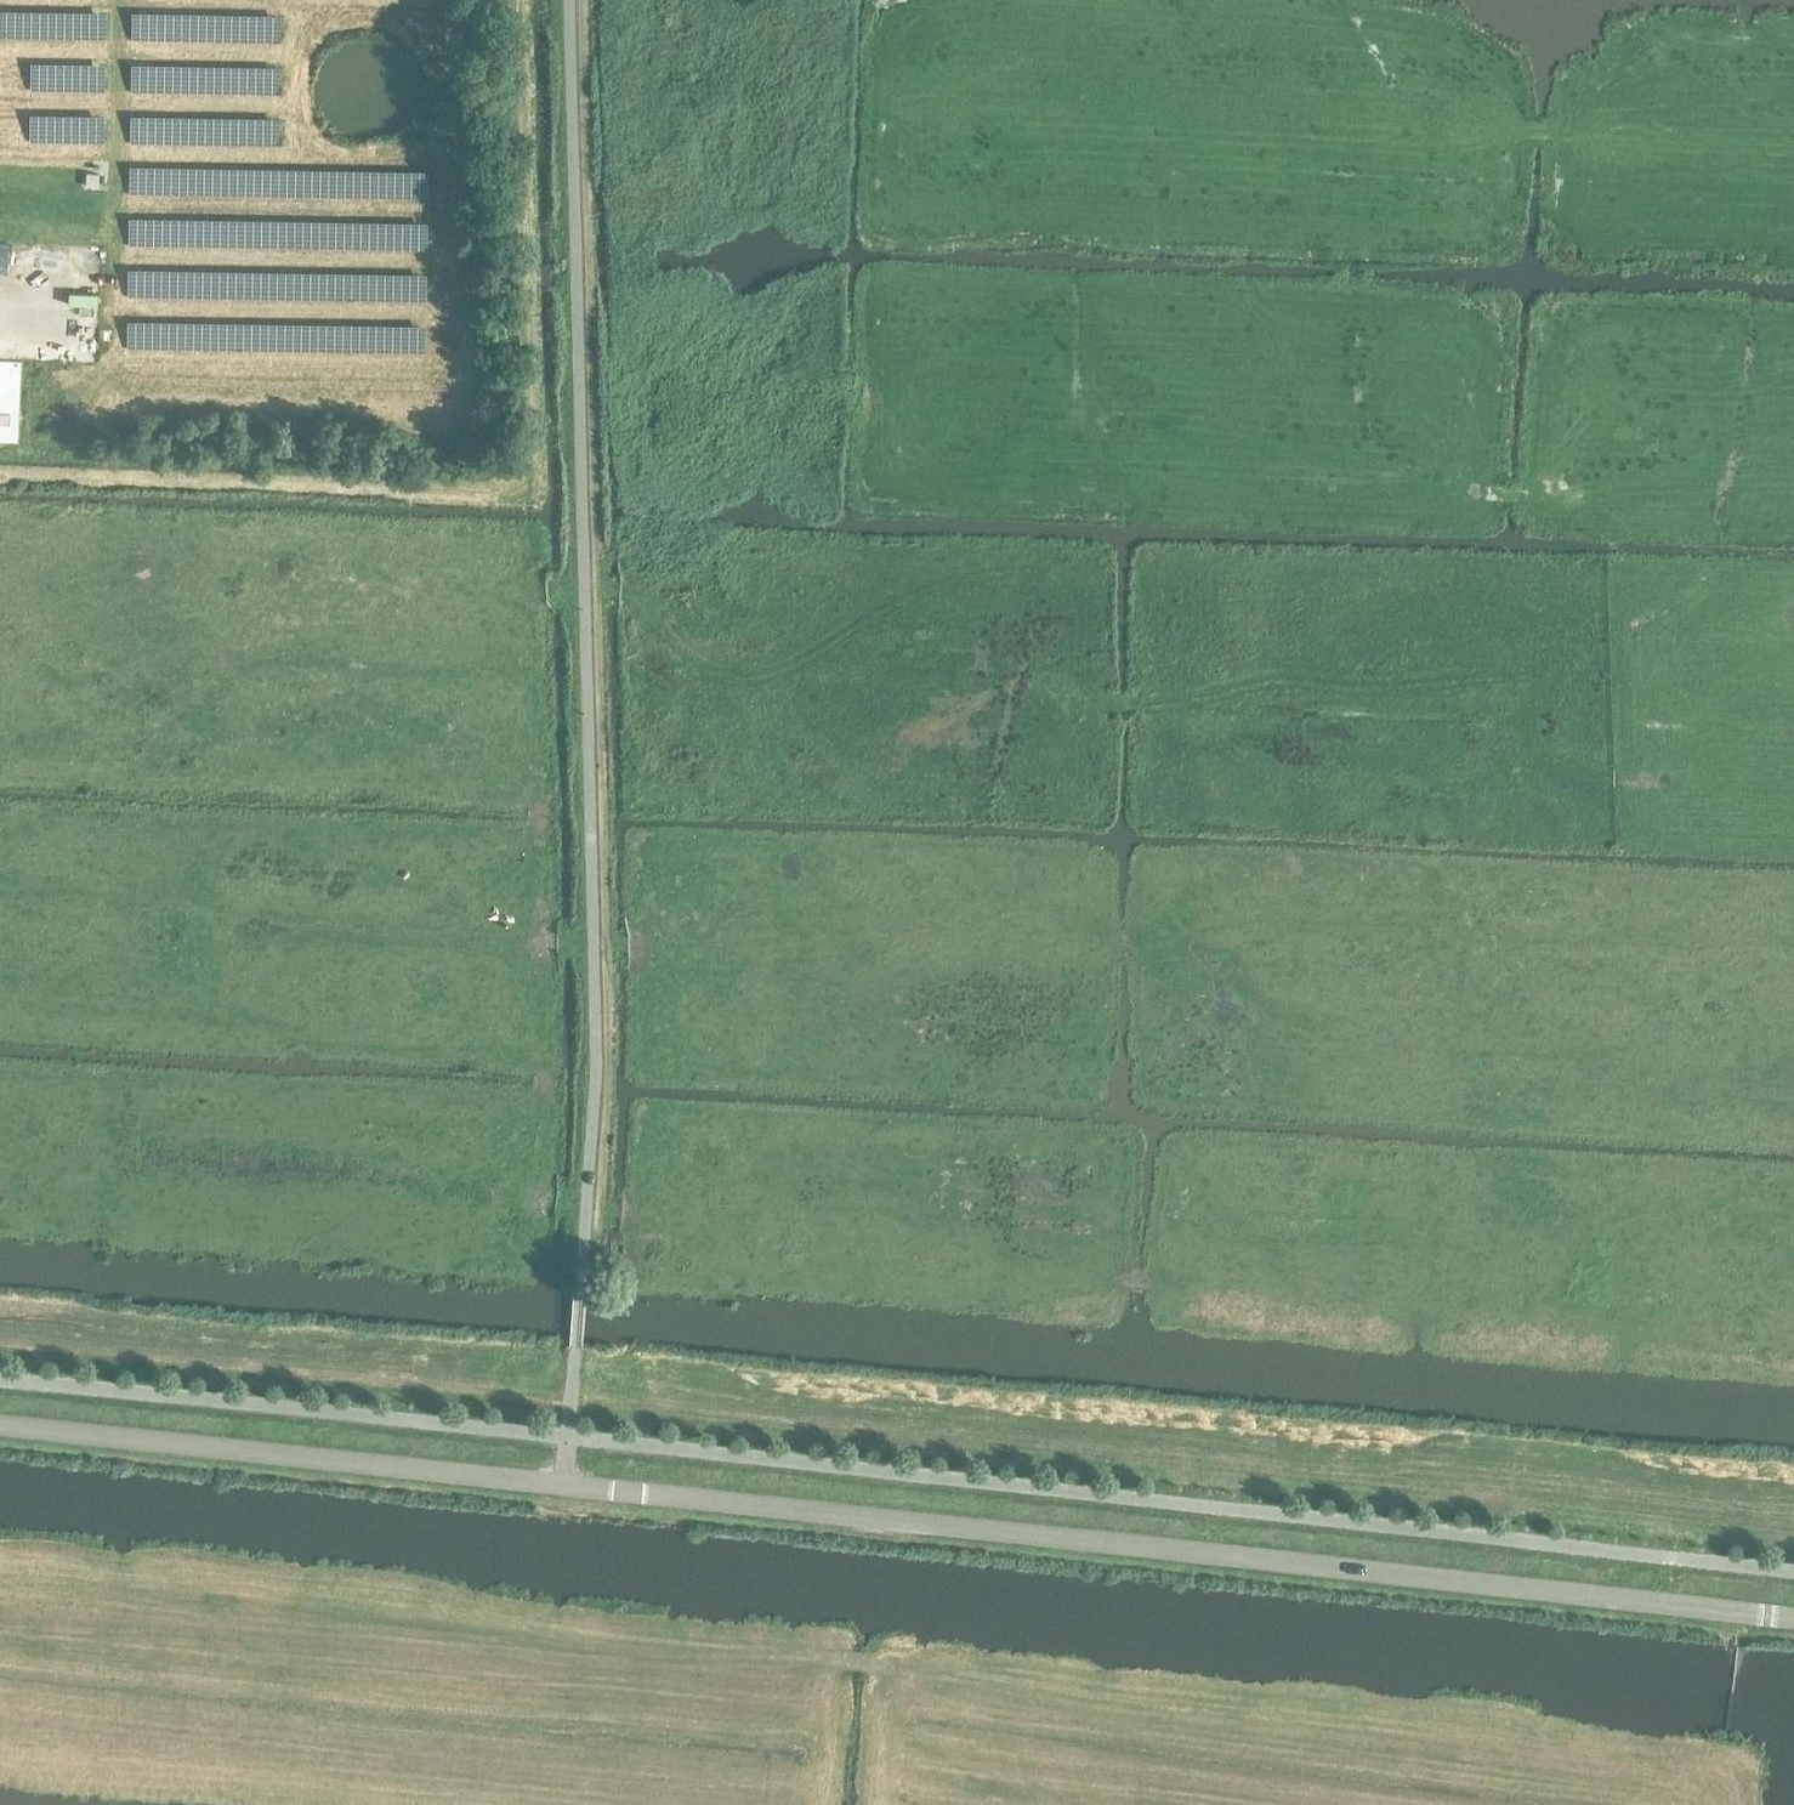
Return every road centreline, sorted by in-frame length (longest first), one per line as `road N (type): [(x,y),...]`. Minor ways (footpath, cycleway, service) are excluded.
road 1 (unclassified): [(1793,1617),(0,1427)]

